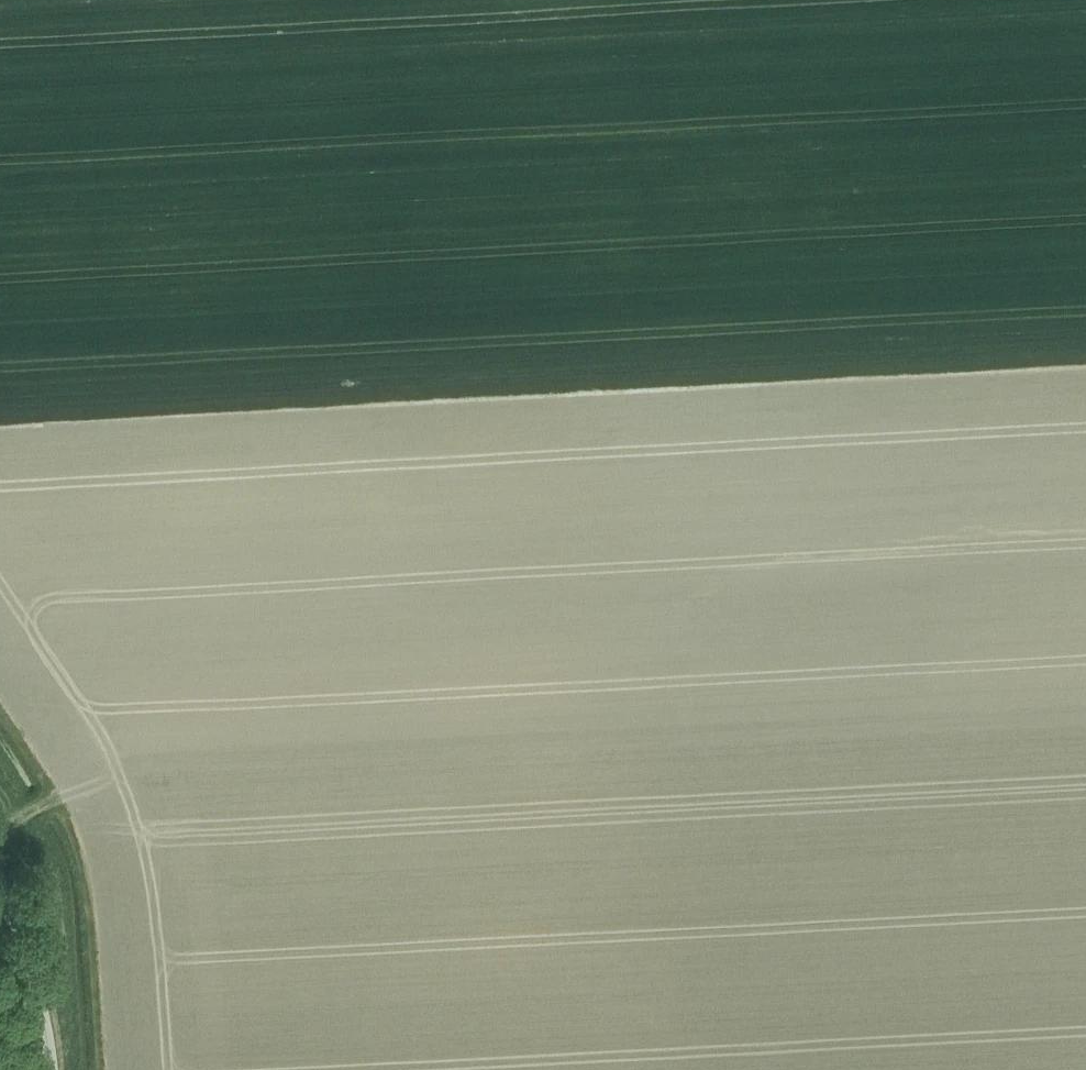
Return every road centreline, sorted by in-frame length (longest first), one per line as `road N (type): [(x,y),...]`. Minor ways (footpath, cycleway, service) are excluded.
road 1 (unclassified): [(52,1069),(37,993),(0,888)]

